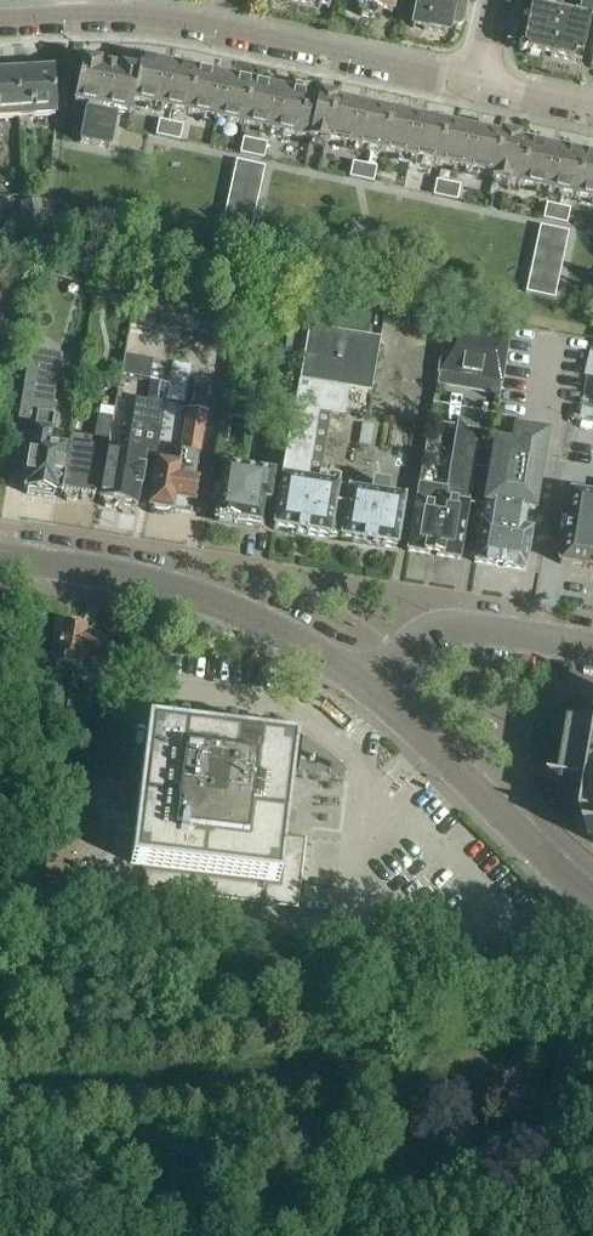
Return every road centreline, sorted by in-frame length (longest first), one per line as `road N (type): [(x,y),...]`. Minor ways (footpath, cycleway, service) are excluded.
road 1 (residential): [(479,86),(131,19),(0,26)]
road 2 (tertiary): [(370,691),(331,659),(183,593),(0,555)]
road 3 (tertiary): [(592,905),(370,691)]
road 4 (tertiary): [(370,691),(439,634),(592,651)]

